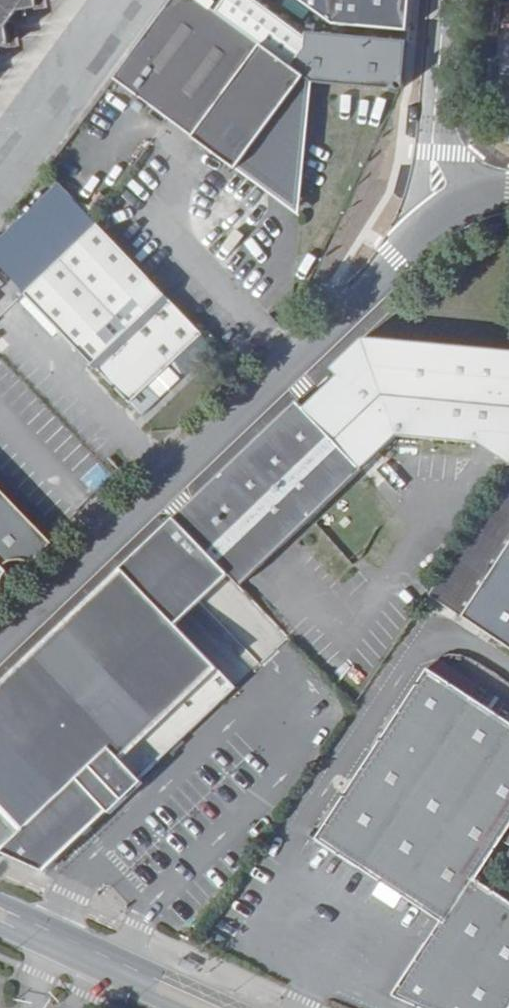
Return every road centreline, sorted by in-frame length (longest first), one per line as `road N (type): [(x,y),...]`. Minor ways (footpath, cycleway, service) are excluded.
road 1 (unclassified): [(0,640),(443,215)]
road 2 (unclassified): [(209,1007),(0,909)]
road 3 (unclassified): [(445,0),(431,152),(443,215)]

